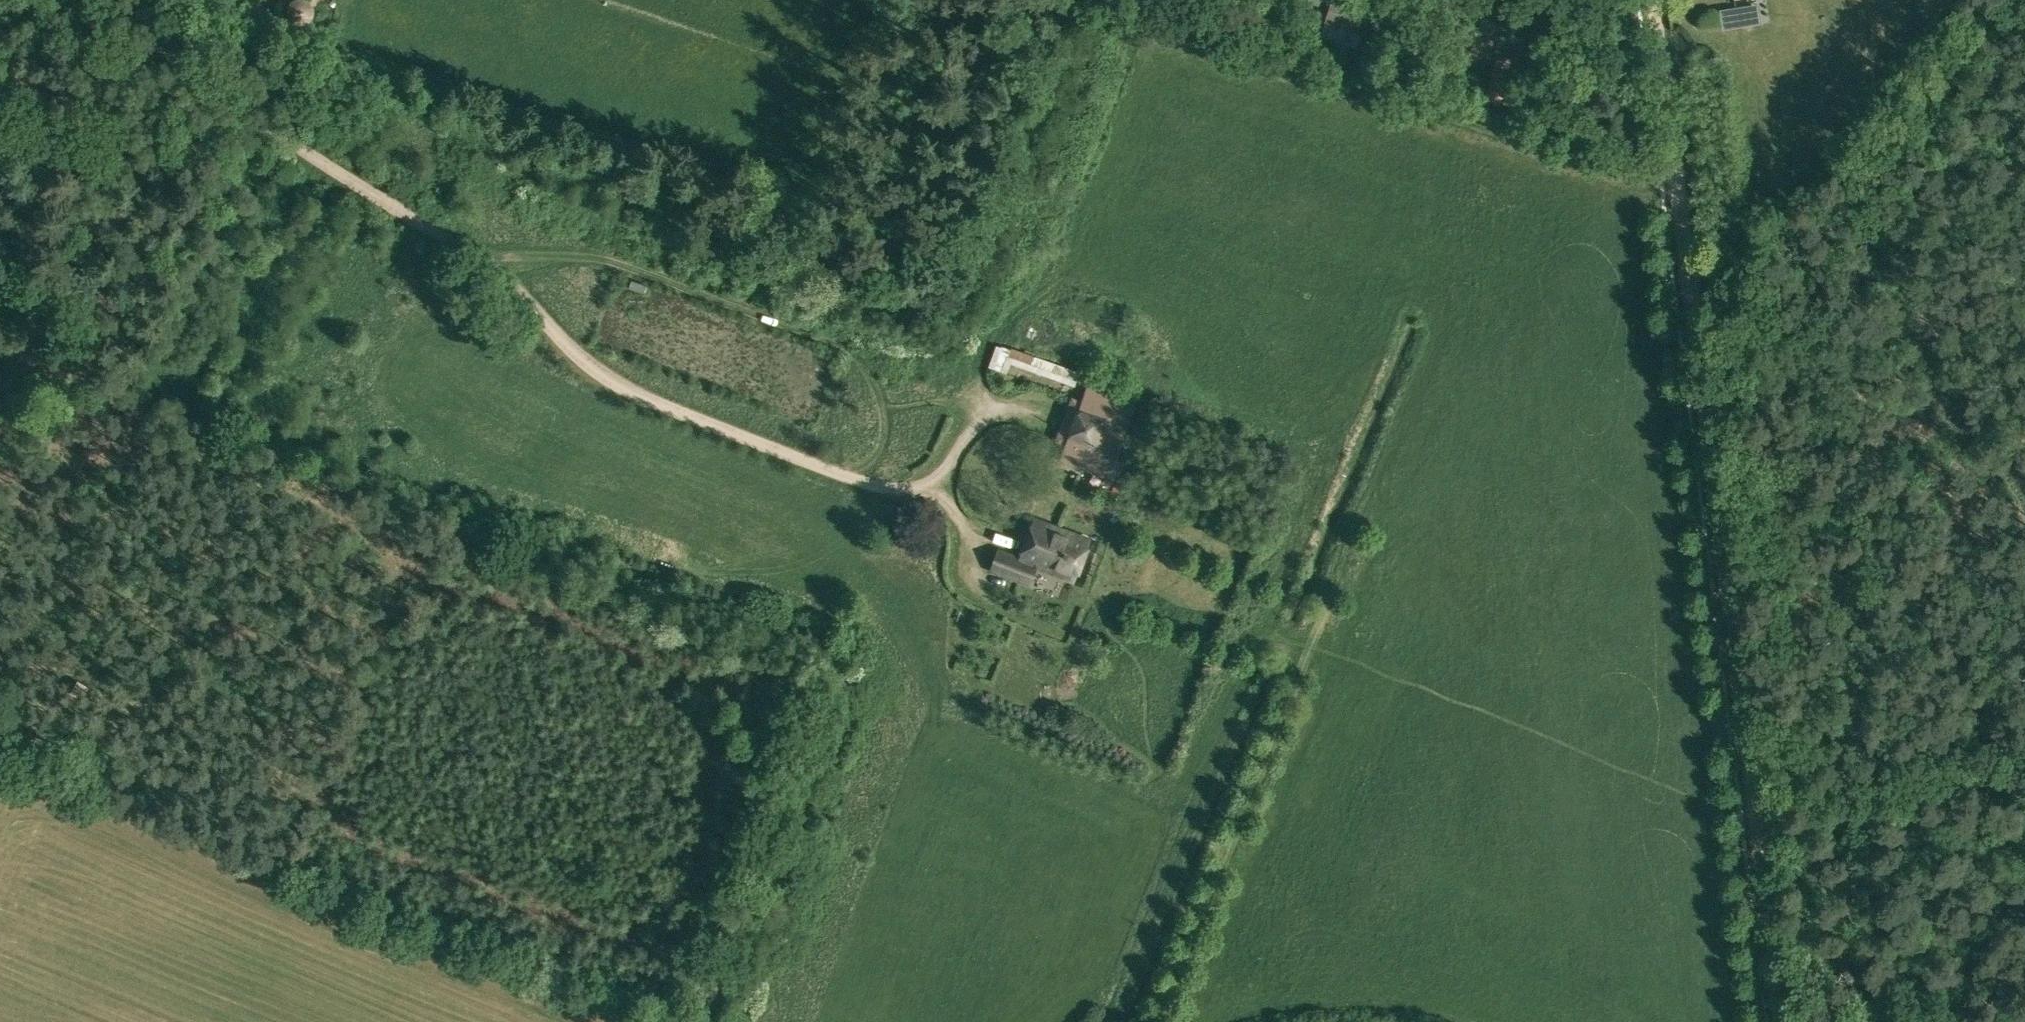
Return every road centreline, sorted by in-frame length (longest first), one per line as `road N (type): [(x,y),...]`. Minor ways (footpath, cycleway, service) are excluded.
road 1 (track): [(1753,808),(1654,0)]
road 2 (track): [(1753,808),(2024,763)]
road 3 (track): [(1781,1021),(1758,845)]

